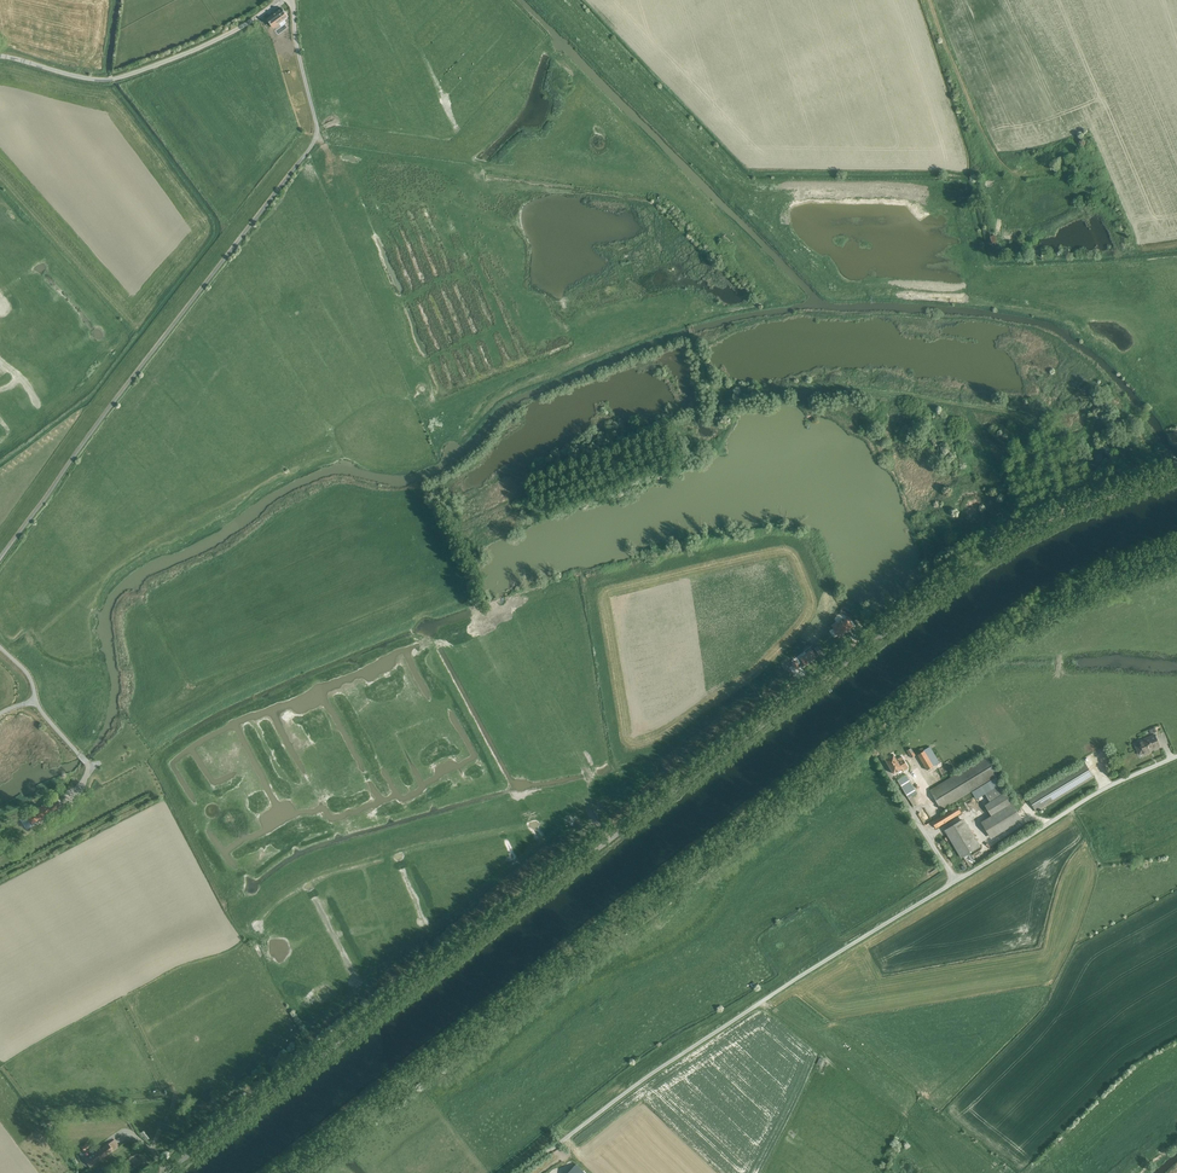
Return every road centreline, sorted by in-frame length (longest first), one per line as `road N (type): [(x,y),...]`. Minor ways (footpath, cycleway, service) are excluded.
road 1 (unclassified): [(1176,476),(1084,506),(991,555),(165,1172)]
road 2 (unclassified): [(0,559),(312,145),(317,124),(291,0)]
road 3 (unclassified): [(519,1172),(706,1038),(956,881)]
road 4 (unclassified): [(281,0),(229,34),(116,78),(0,56)]
road 5 (unclassified): [(956,881),(1110,786),(1176,756)]
road 6 (track): [(1018,193),(929,0)]
road 7 (track): [(1018,185),(1061,183),(1071,194),(1062,211),(1004,221),(1002,207),(1018,193)]
road 8 (unclassified): [(88,763),(0,647)]
road 9 (unclassified): [(881,760),(956,881)]

